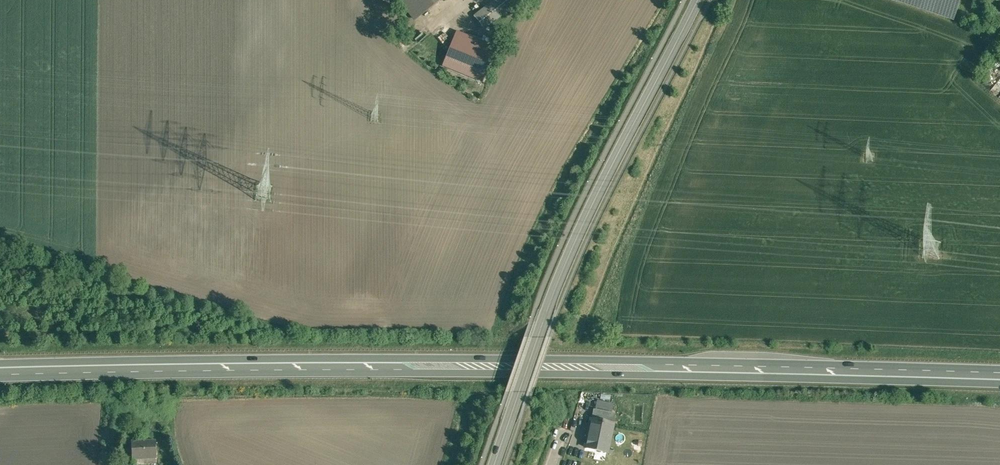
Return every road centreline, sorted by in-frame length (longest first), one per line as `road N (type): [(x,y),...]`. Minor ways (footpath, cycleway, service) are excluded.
road 1 (trunk): [(0,372),(390,367),(999,377)]
road 2 (tertiary): [(698,0),(563,269),(494,464)]

